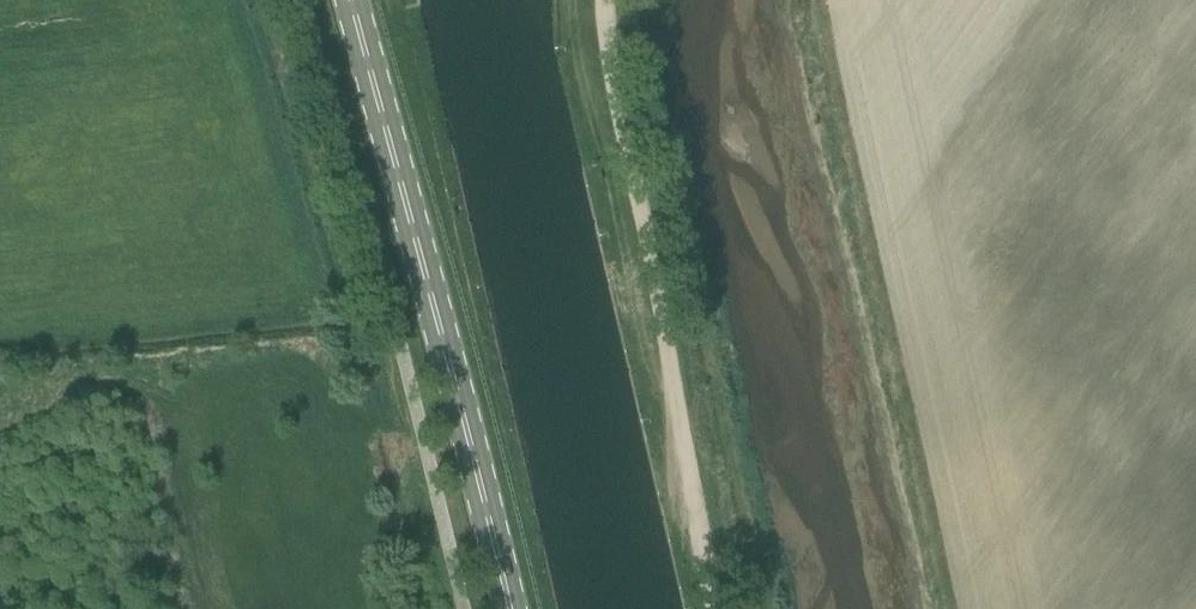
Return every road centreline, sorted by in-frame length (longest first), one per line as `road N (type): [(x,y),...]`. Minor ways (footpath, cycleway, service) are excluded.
road 1 (primary): [(509,608),(352,0)]
road 2 (track): [(718,608),(611,57),(607,0)]

